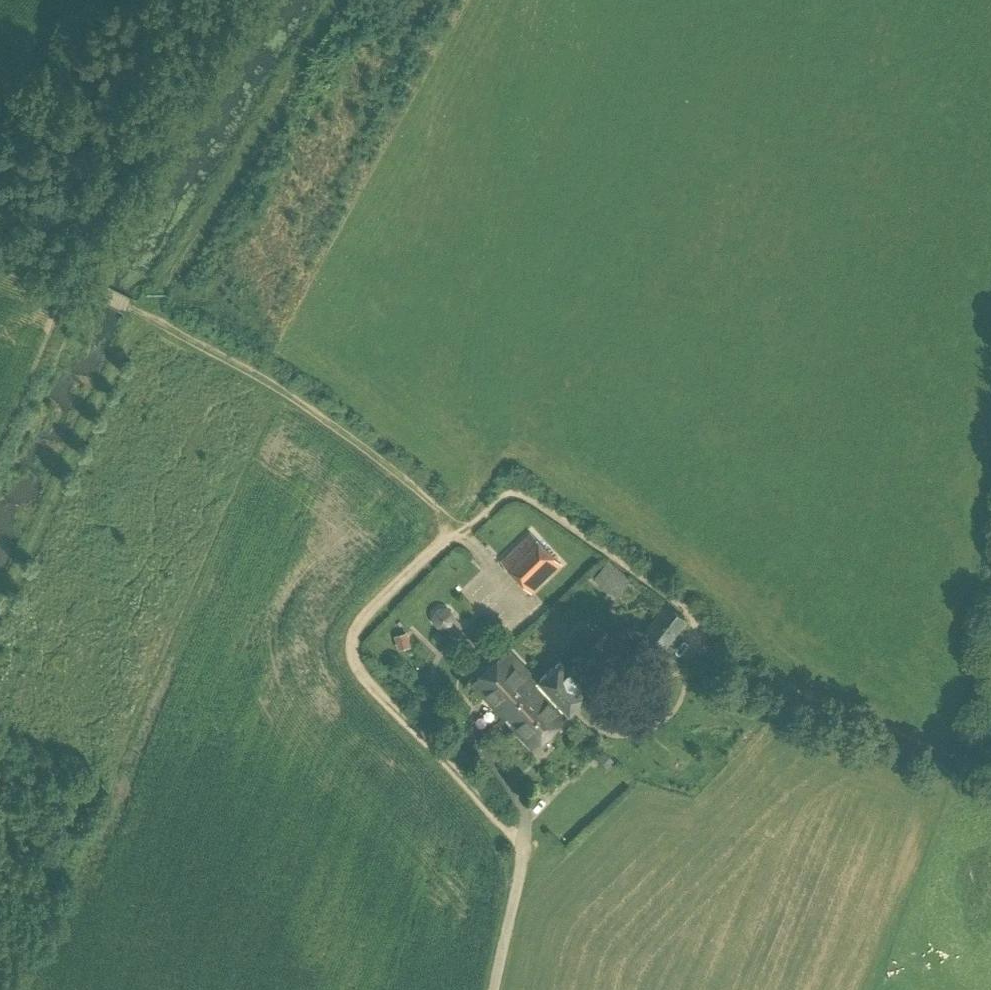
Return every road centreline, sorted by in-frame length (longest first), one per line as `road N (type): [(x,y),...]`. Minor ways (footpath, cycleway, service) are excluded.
road 1 (track): [(495,989),(520,842),(351,661),(351,638),(363,623),(462,534)]
road 2 (track): [(462,534),(500,500),(529,499),(696,611),(701,638),(728,651)]

